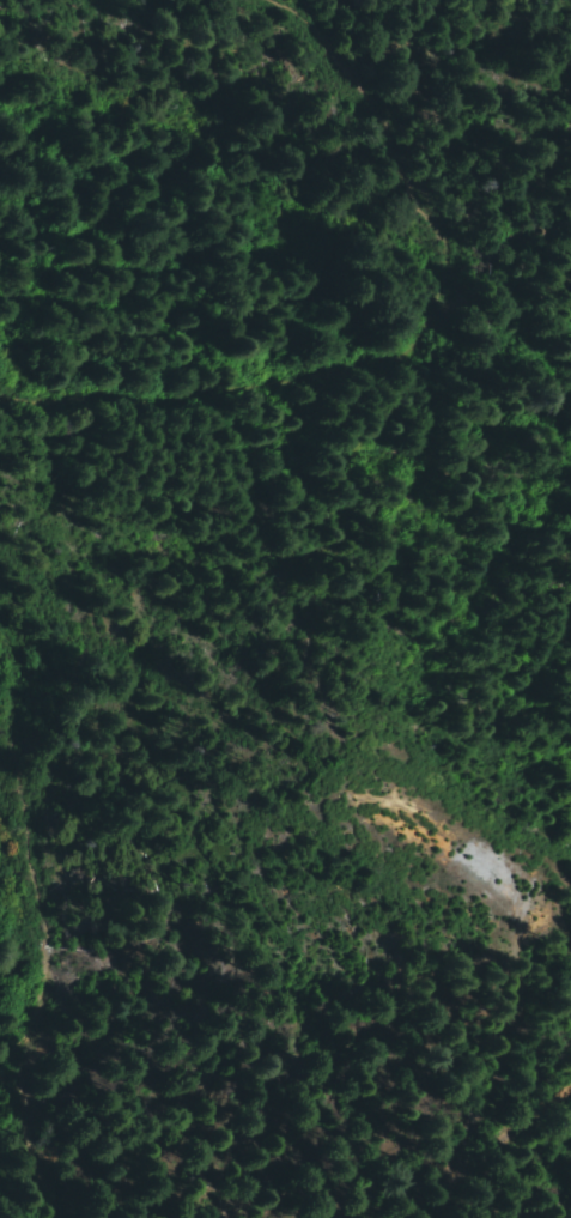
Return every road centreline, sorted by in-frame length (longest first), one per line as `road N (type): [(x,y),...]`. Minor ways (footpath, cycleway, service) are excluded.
road 1 (track): [(0,374),(36,369),(254,392),(433,325)]
road 2 (track): [(63,1217),(67,1192),(16,1028),(23,862),(0,797)]
road 3 (track): [(433,325),(418,198),(370,85),(298,16),(263,0)]
road 4 (track): [(570,1086),(486,1138),(444,1217)]

